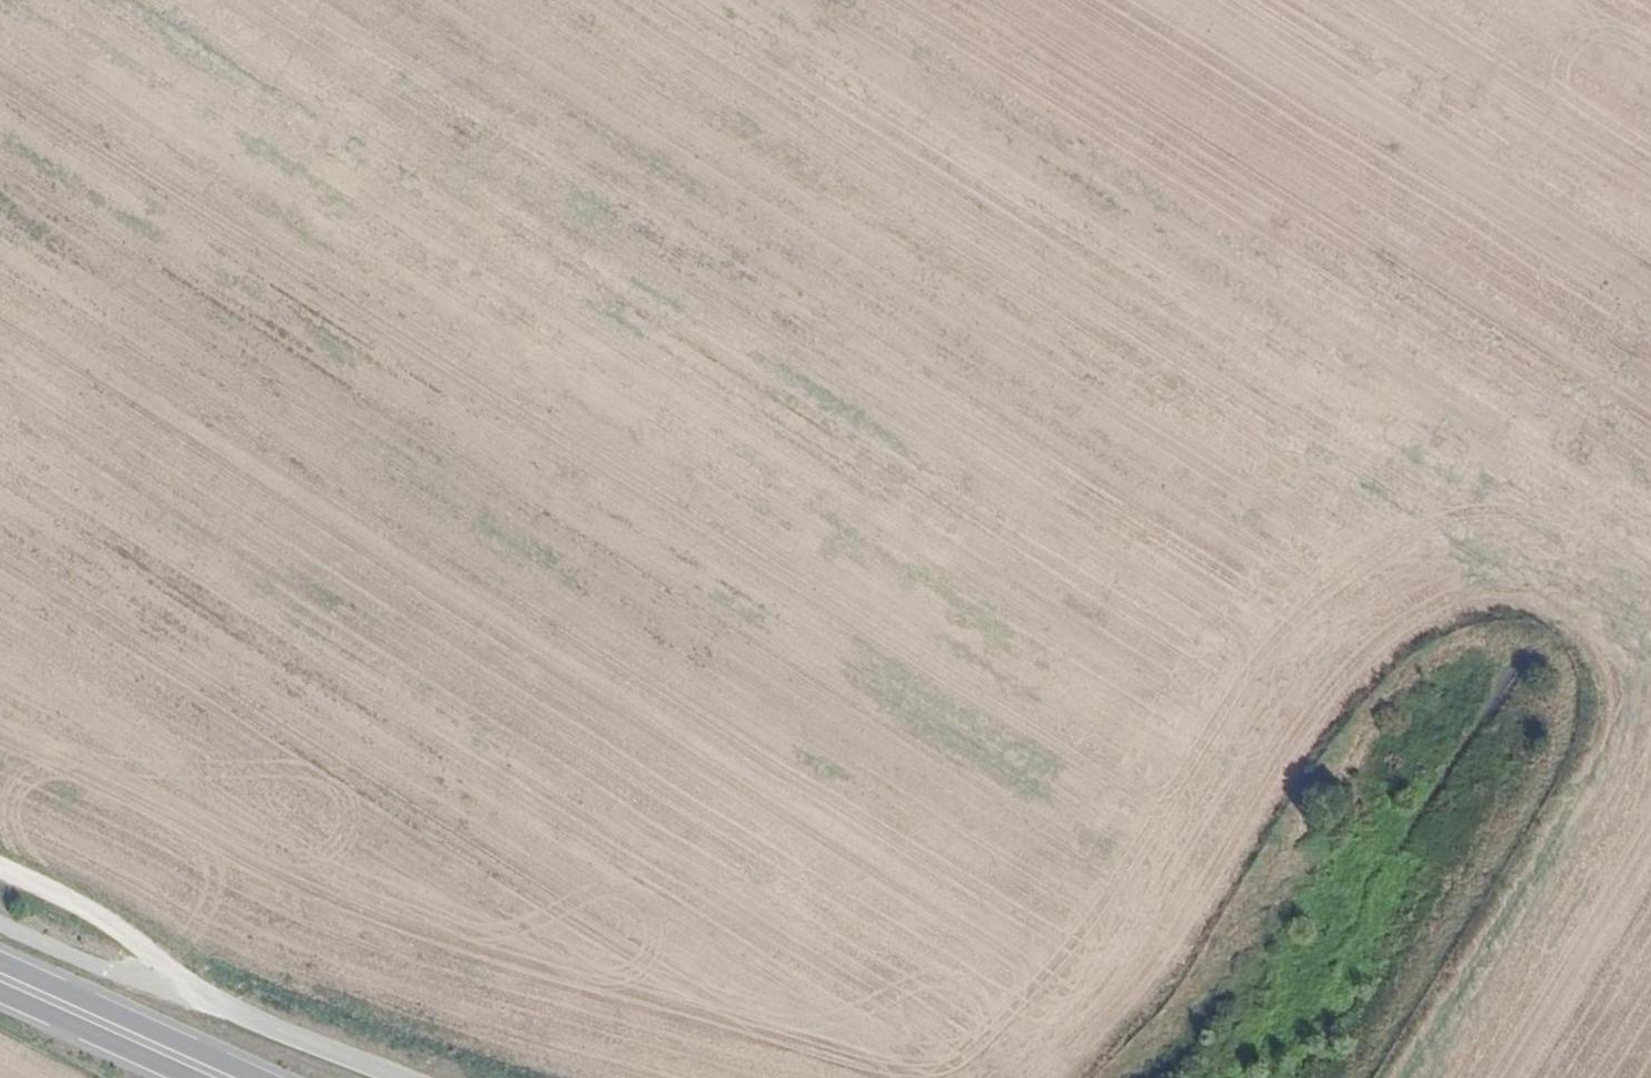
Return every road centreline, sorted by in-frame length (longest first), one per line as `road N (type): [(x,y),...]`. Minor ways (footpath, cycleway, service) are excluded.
road 1 (primary): [(0,976),(226,1077)]
road 2 (track): [(0,874),(144,945),(181,994)]

